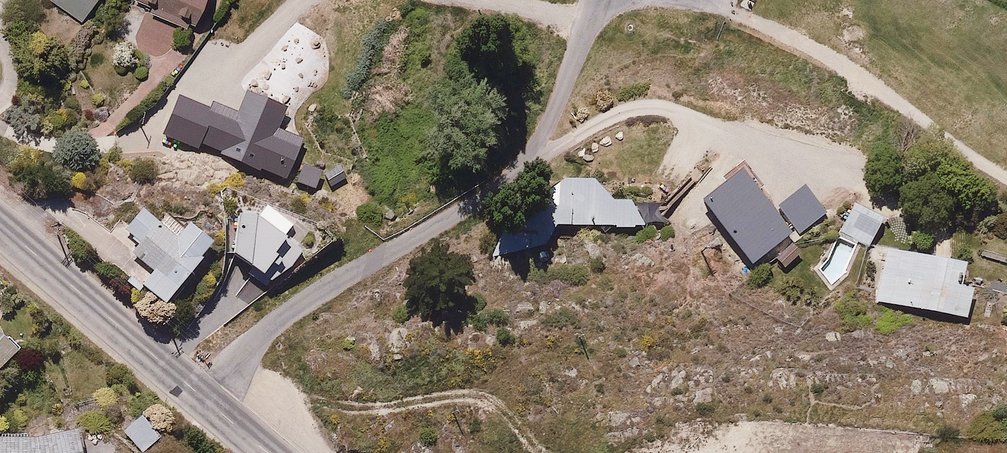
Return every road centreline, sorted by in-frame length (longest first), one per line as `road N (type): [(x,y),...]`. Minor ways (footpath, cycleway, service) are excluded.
road 1 (tertiary): [(0,226),(268,452)]

